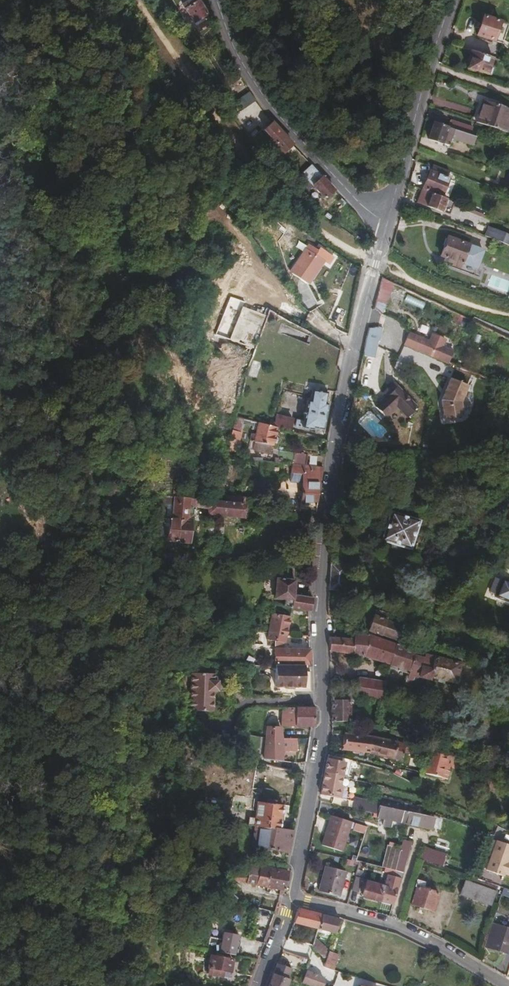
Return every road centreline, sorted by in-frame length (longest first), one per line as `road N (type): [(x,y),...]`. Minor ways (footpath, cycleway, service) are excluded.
road 1 (secondary): [(291,896),(321,718),(319,614),(338,438),(388,222)]
road 2 (tertiary): [(388,222),(275,112),(216,0)]
road 3 (residential): [(291,896),(398,924),(508,984)]
road 4 (secondary): [(388,222),(453,0)]

